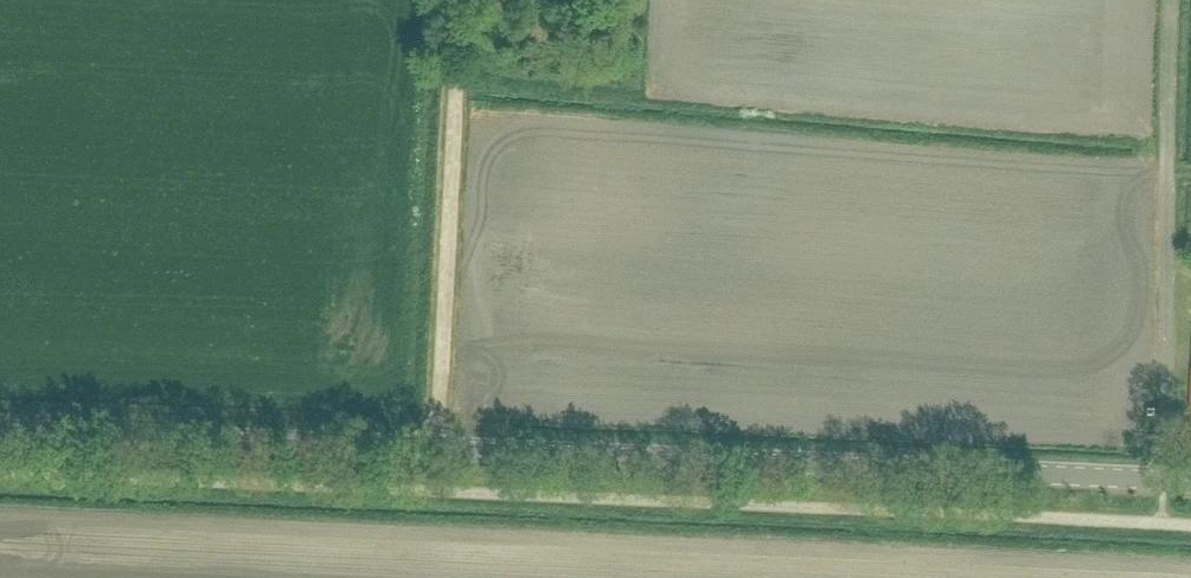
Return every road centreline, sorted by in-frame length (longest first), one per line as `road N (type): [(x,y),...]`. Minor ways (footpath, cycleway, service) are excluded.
road 1 (tertiary): [(1162,479),(0,431)]

